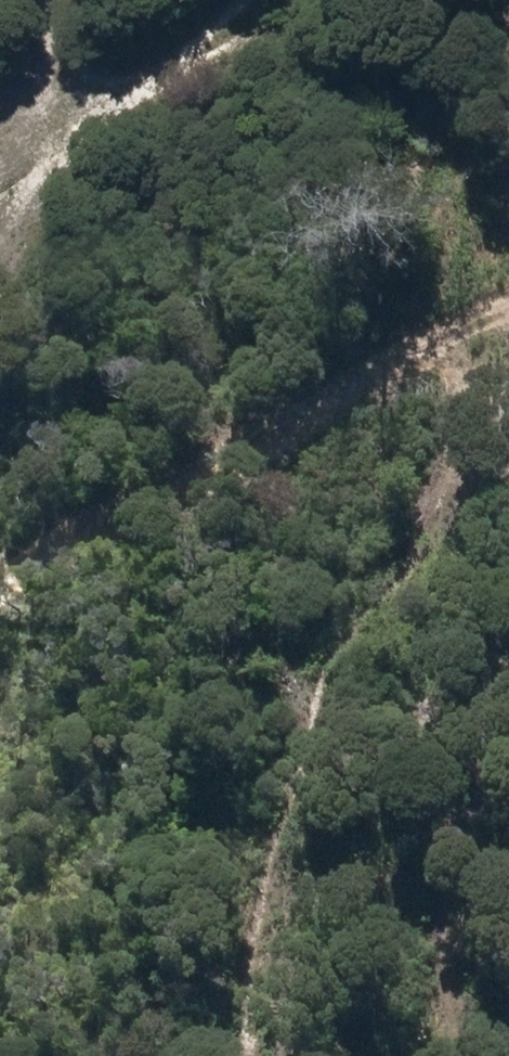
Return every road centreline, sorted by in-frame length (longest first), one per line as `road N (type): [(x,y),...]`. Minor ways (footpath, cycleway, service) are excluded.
road 1 (track): [(0,565),(125,487),(464,348),(460,401),(415,524),(328,677),(265,837),(252,994),(262,1055)]
road 2 (track): [(0,208),(211,0)]

